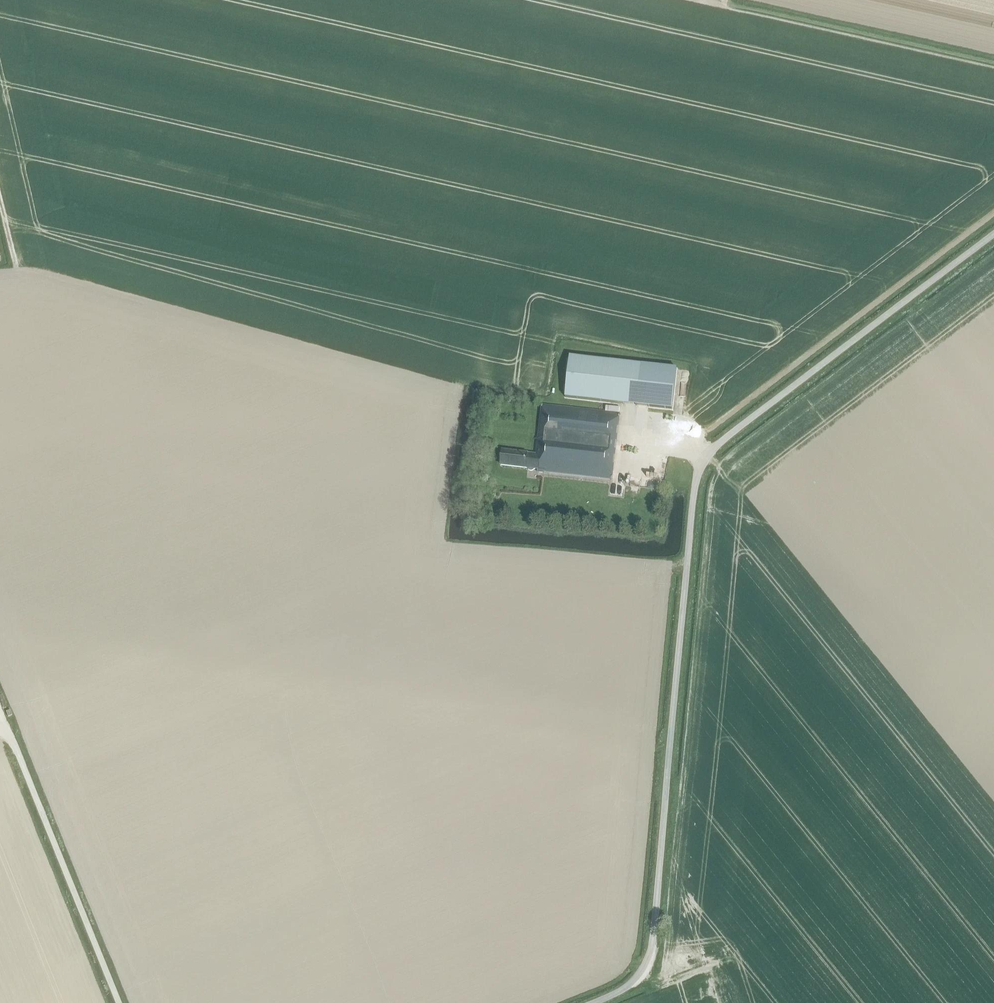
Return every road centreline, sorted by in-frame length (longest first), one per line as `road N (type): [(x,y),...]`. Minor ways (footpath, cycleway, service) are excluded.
road 1 (unclassified): [(590,1002),(632,982),(652,944),(699,465),(713,446),(993,233)]
road 2 (unclassified): [(116,1002),(0,729)]

